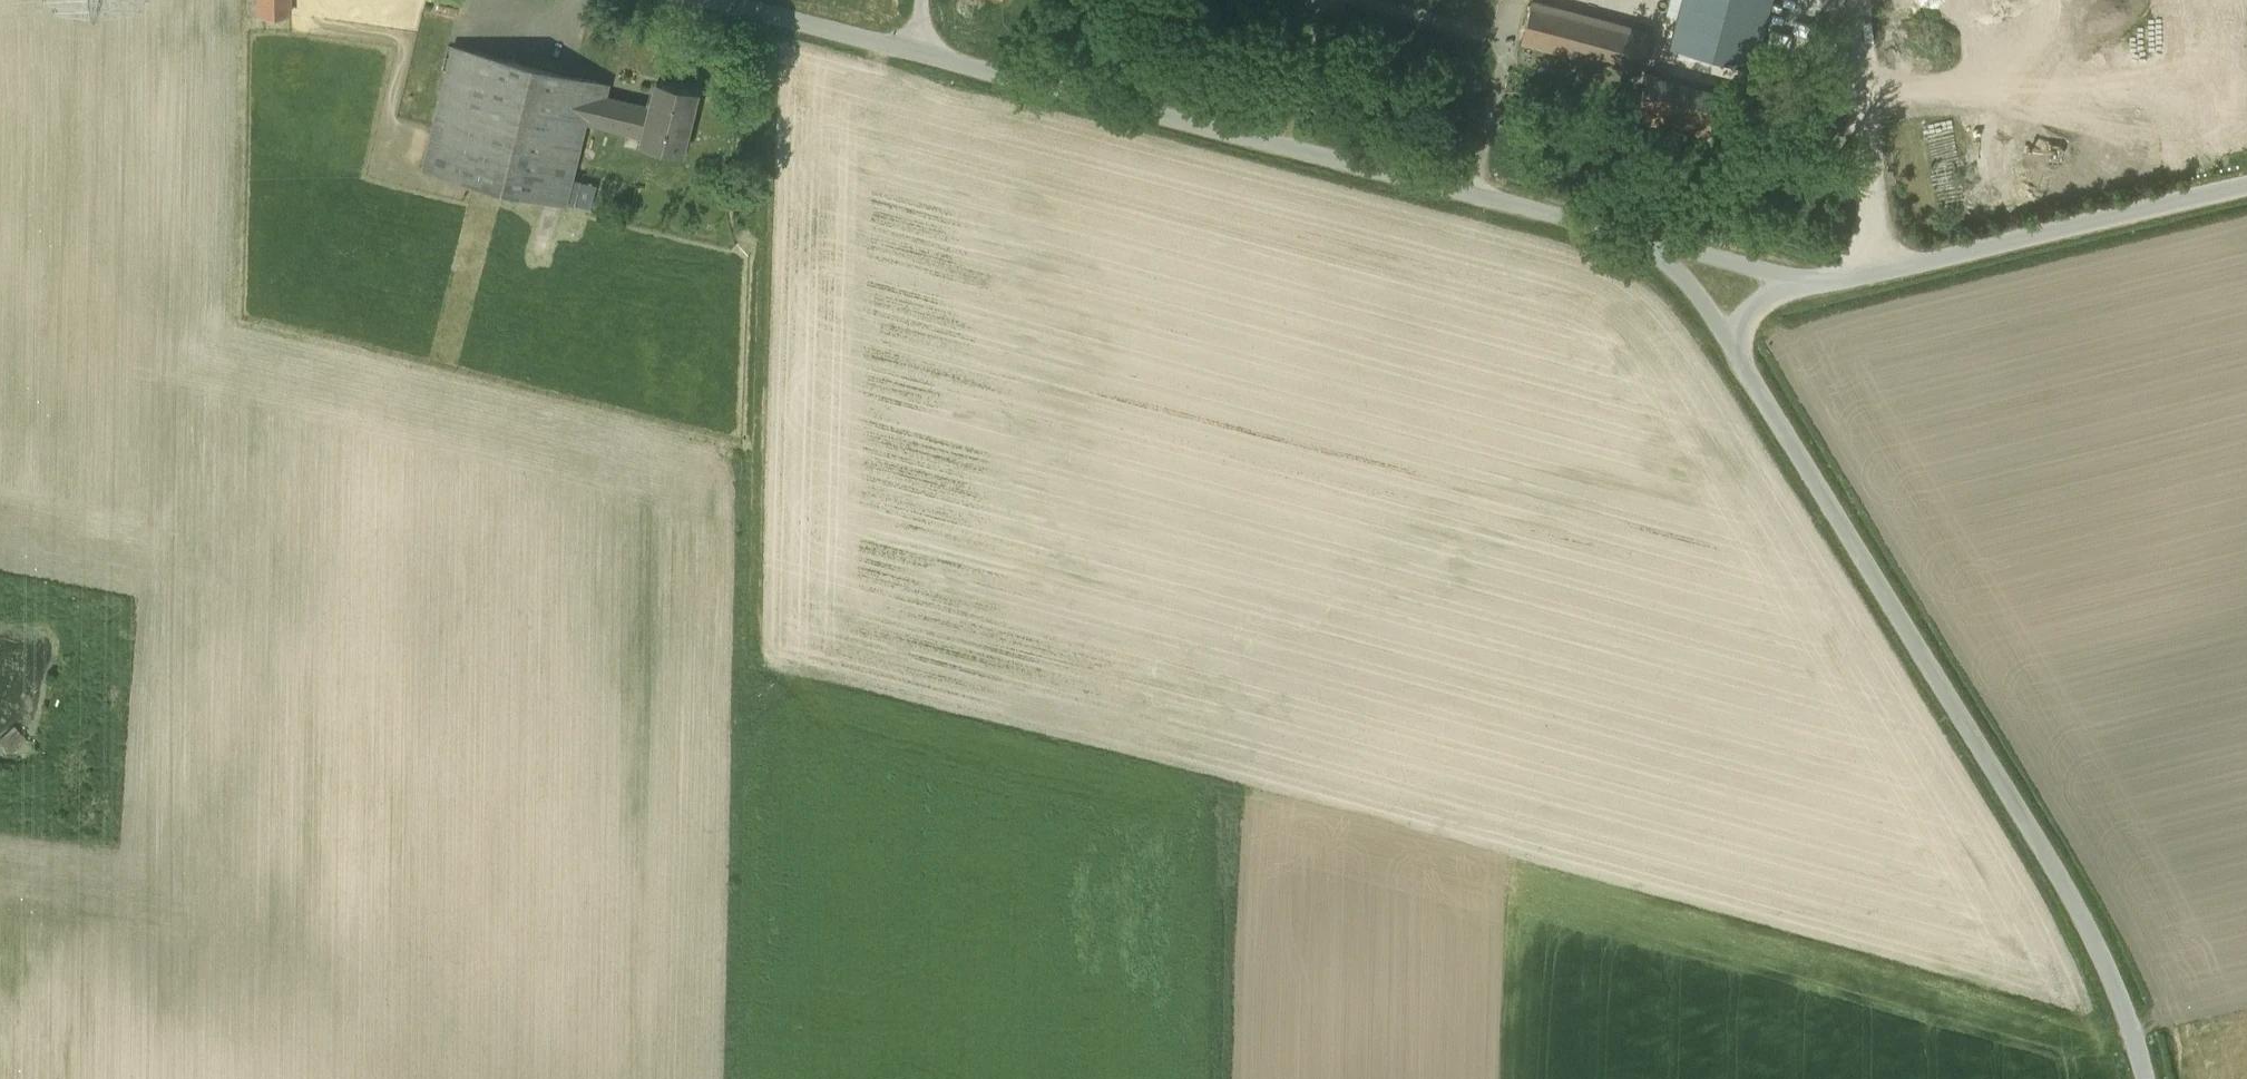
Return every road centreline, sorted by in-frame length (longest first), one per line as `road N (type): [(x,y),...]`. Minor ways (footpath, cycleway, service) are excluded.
road 1 (unclassified): [(1731,356),(2049,876),(2116,1008),(2137,1078)]
road 2 (unclassified): [(919,50),(1642,235)]
road 3 (unclassified): [(2246,185),(1887,272),(1794,285)]
road 4 (track): [(1887,272),(1854,0)]
road 5 (unclassified): [(723,0),(919,50)]
road 6 (unclassified): [(1794,285),(1642,235)]
road 7 (unclassified): [(1642,235),(1731,356)]

